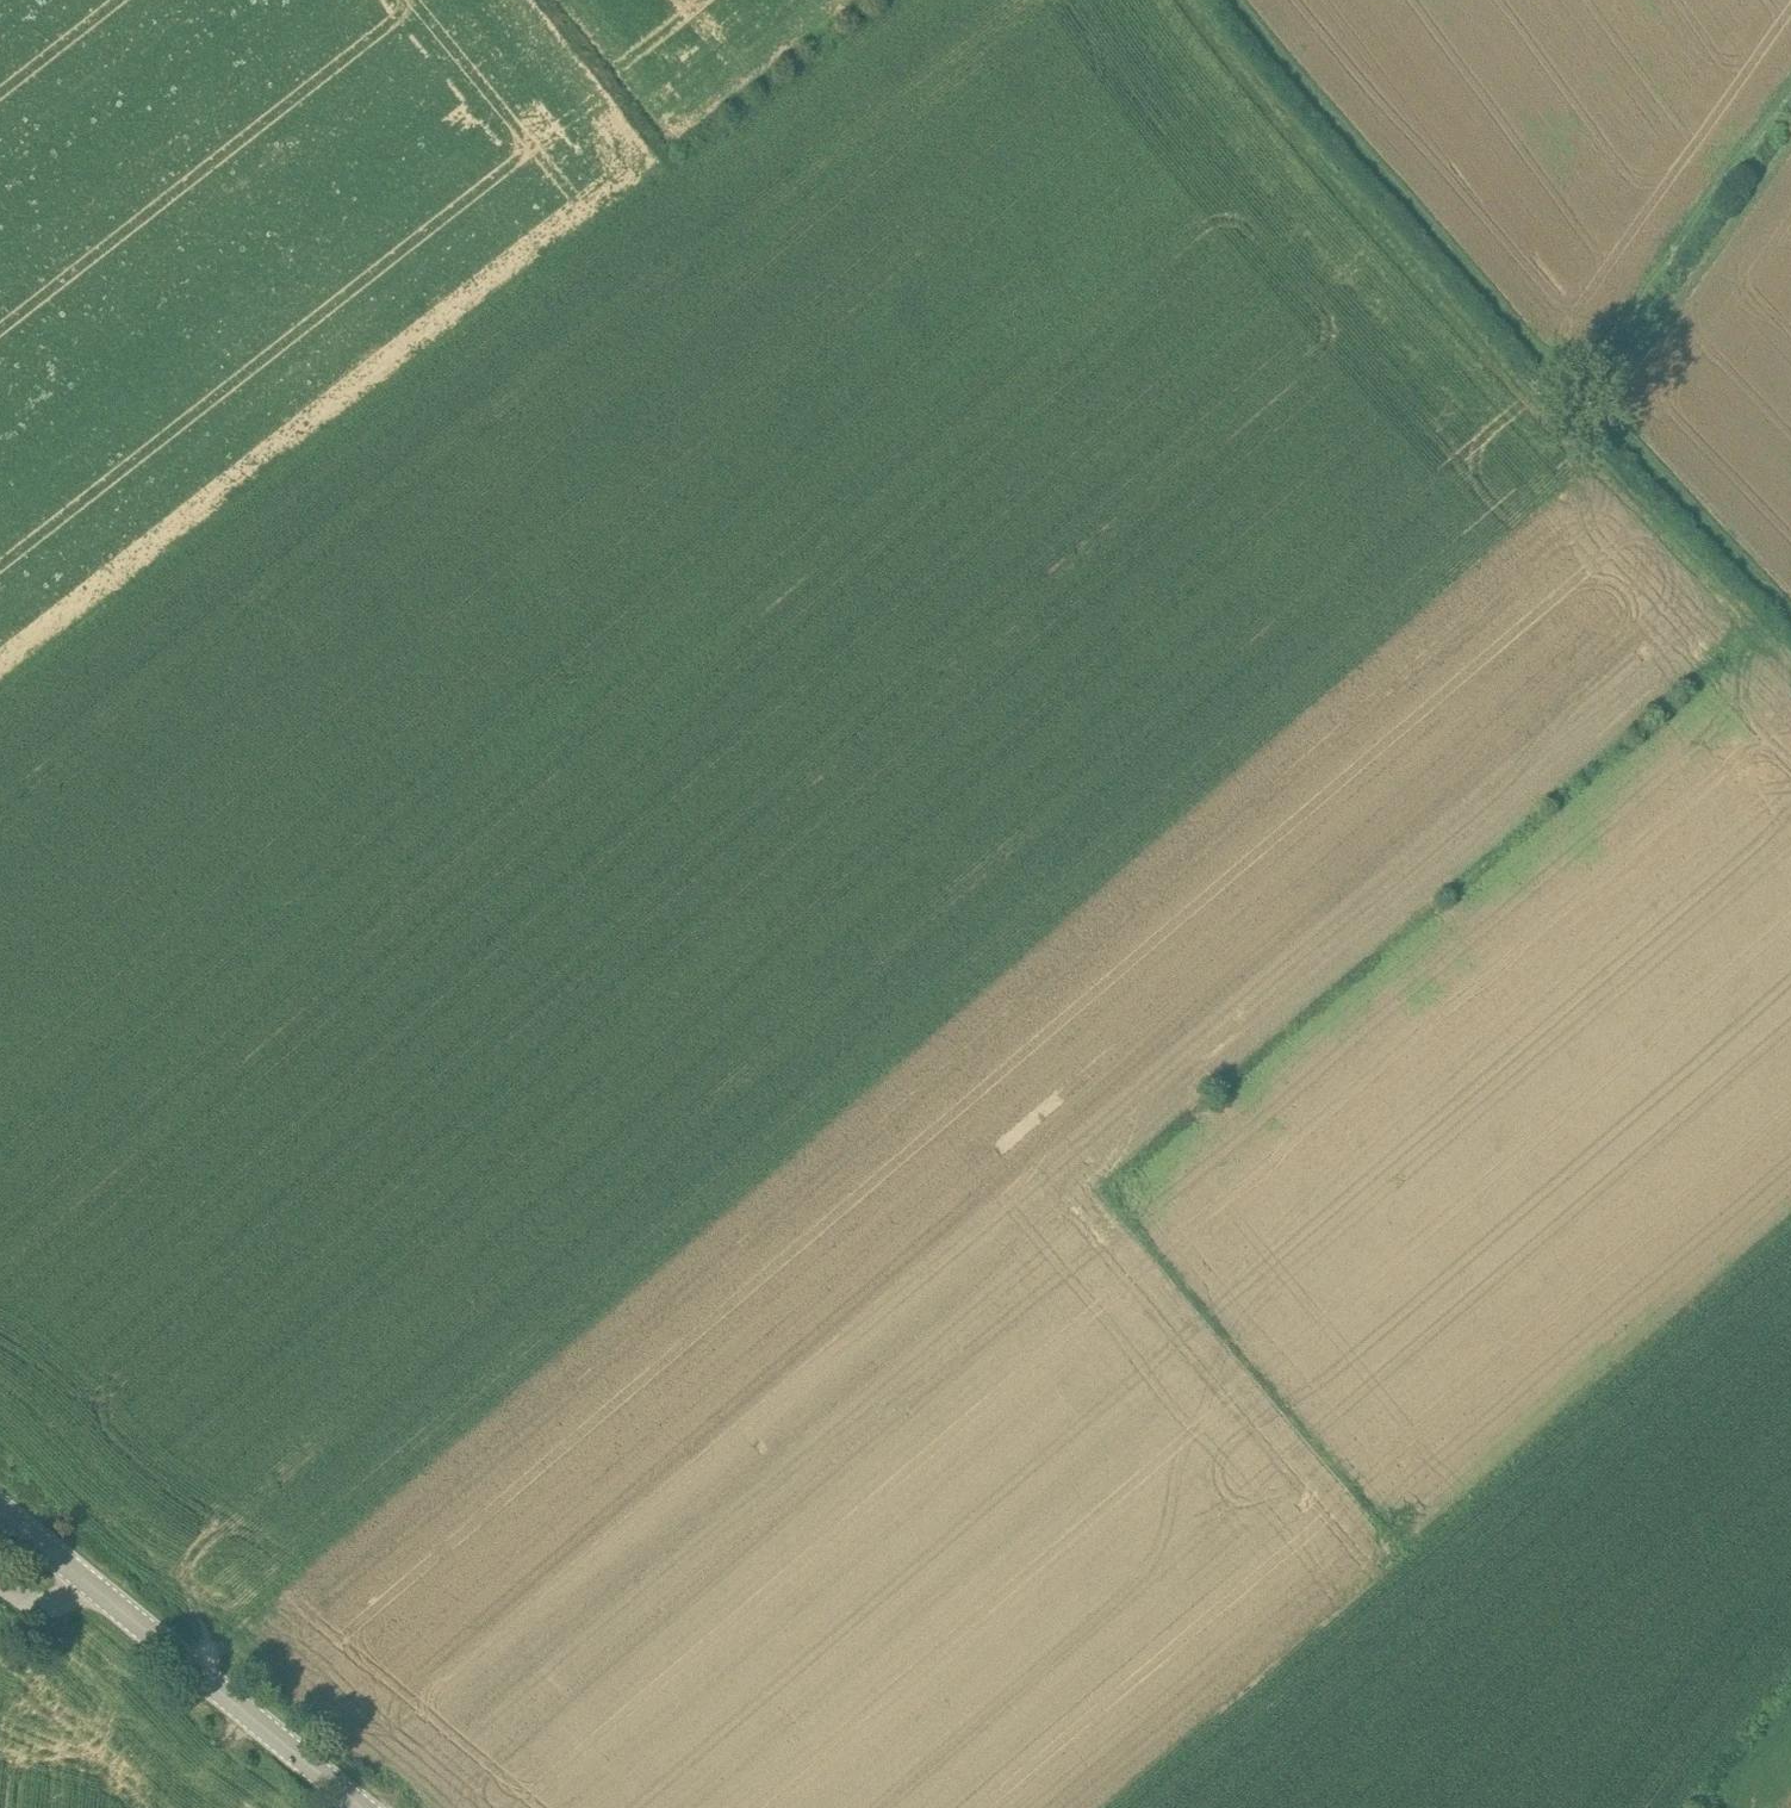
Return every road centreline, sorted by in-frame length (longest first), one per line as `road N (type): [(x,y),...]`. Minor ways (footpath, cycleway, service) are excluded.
road 1 (unclassified): [(95,1586),(363,1807)]
road 2 (unclassified): [(0,1508),(95,1586)]

